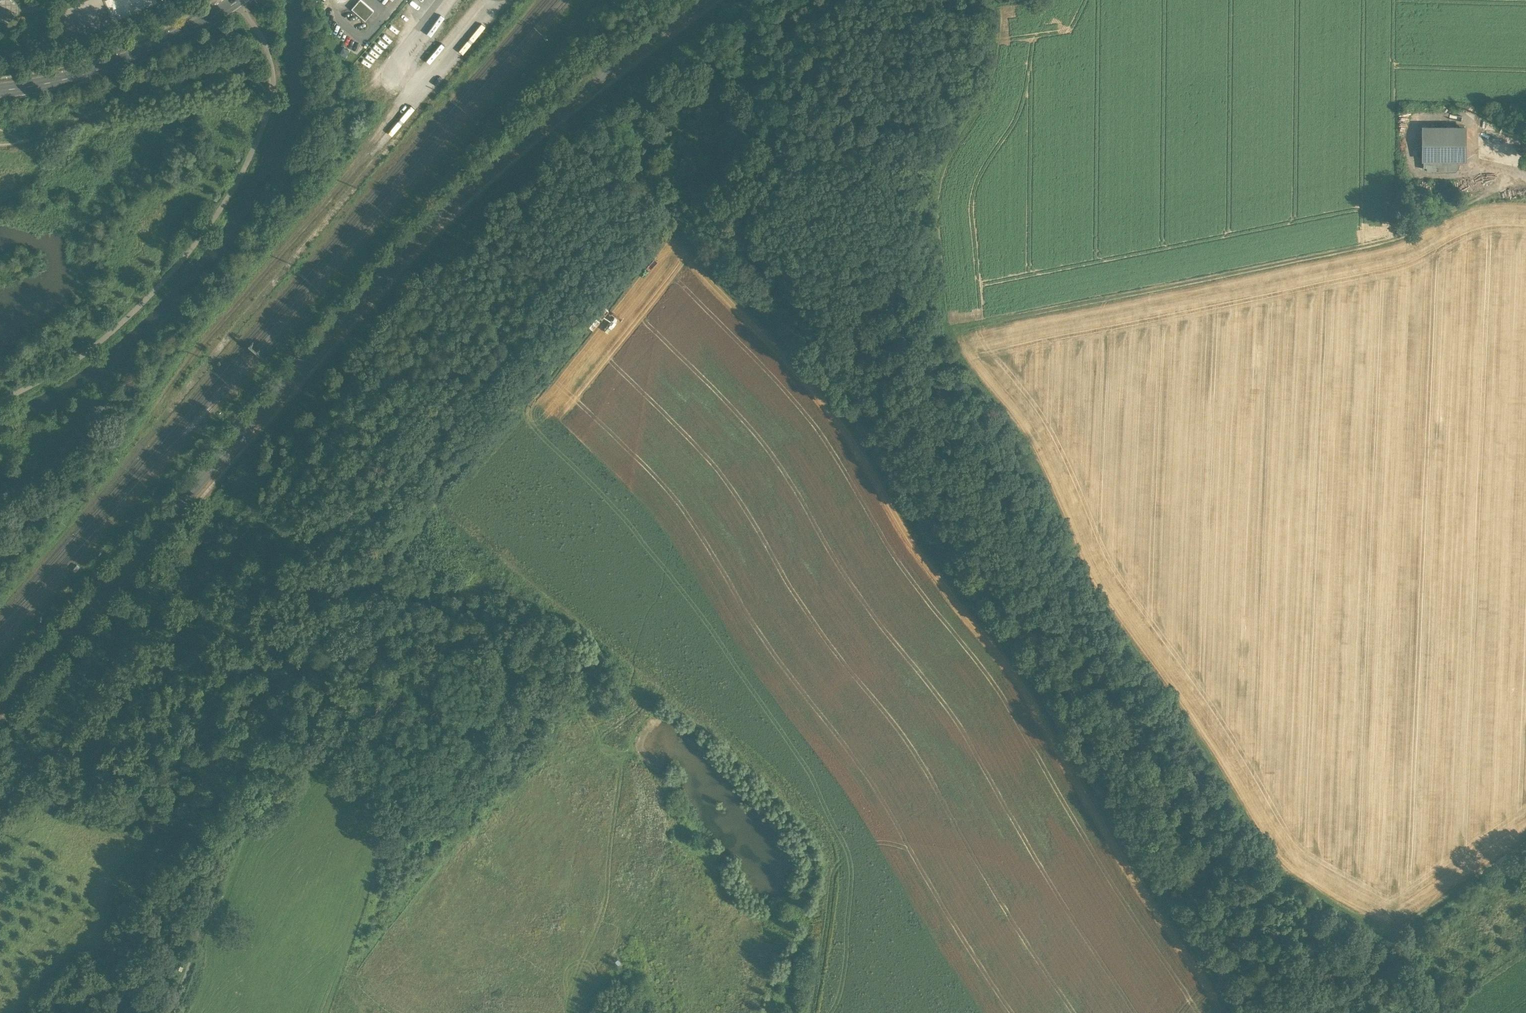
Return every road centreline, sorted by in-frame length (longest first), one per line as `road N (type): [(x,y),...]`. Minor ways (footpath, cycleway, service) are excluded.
road 1 (track): [(1268,1012),(862,413),(762,299),(549,116)]
road 2 (track): [(1042,0),(996,23),(990,94),(936,158),(940,326),(969,375),(1018,429),(1100,600),(1175,699),(1270,856),(1295,881),(1393,933)]
road 3 (unclassified): [(0,706),(470,182),(703,0)]
road 4 (track): [(946,337),(1390,250),(1480,208),(1525,199)]
road 5 (track): [(239,1),(266,51),(271,96),(222,205),(156,289),(92,347),(0,399)]
road 6 (track): [(161,1012),(186,970),(240,812),(288,744),(359,683)]
road 7 (secondary): [(0,89),(125,60),(241,0)]
road 8 (track): [(1525,847),(1393,933)]
road 9 (track): [(1283,1012),(1393,933)]

